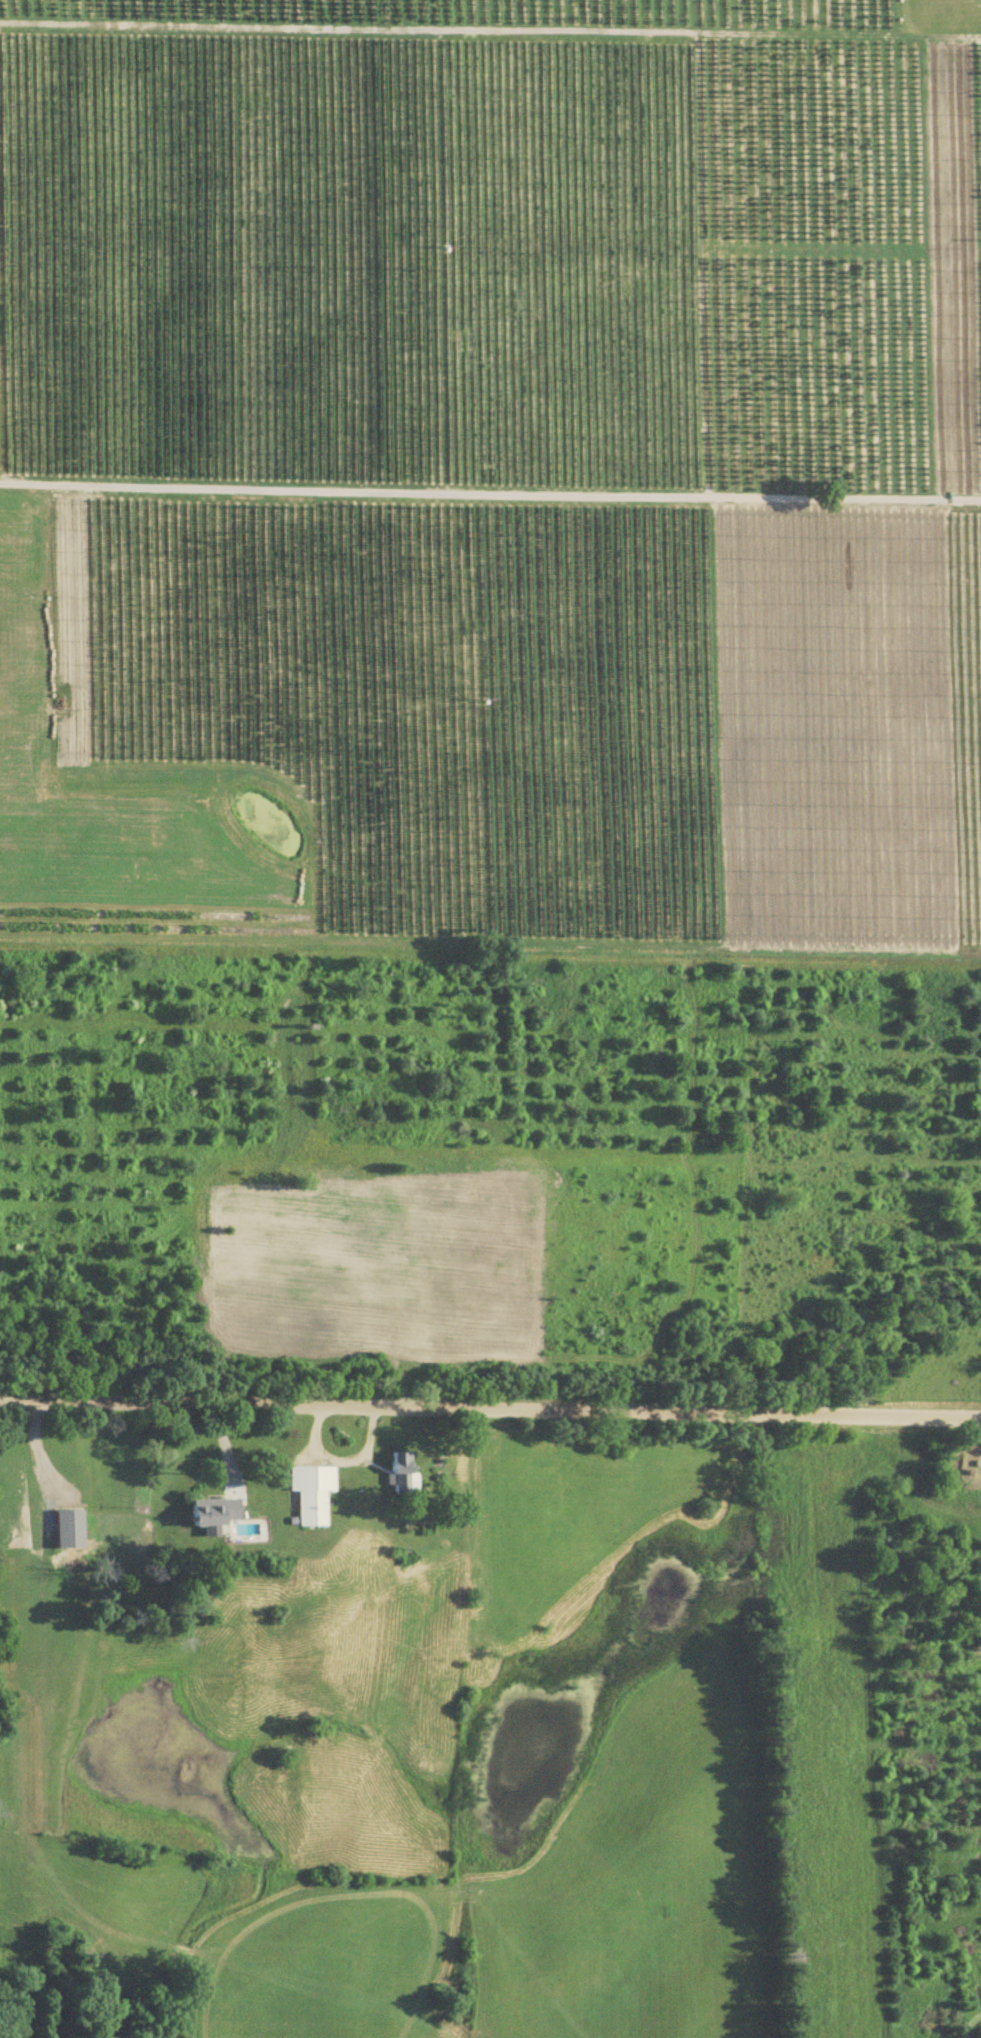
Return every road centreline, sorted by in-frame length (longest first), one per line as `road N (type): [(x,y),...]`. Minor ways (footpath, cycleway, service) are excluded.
road 1 (residential): [(980,1420),(0,1402)]
road 2 (track): [(980,501),(0,486)]

